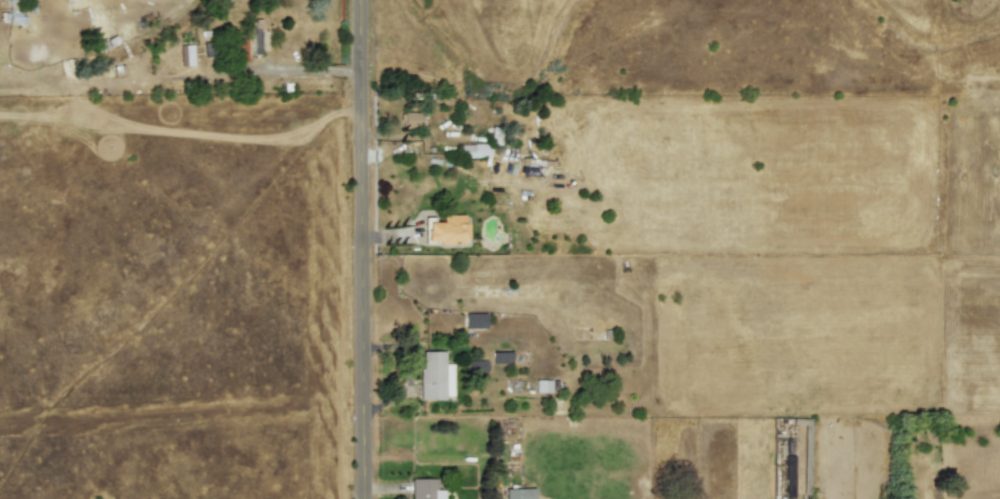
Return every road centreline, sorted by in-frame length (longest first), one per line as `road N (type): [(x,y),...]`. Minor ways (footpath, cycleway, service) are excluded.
road 1 (residential): [(367,498),(362,0)]

